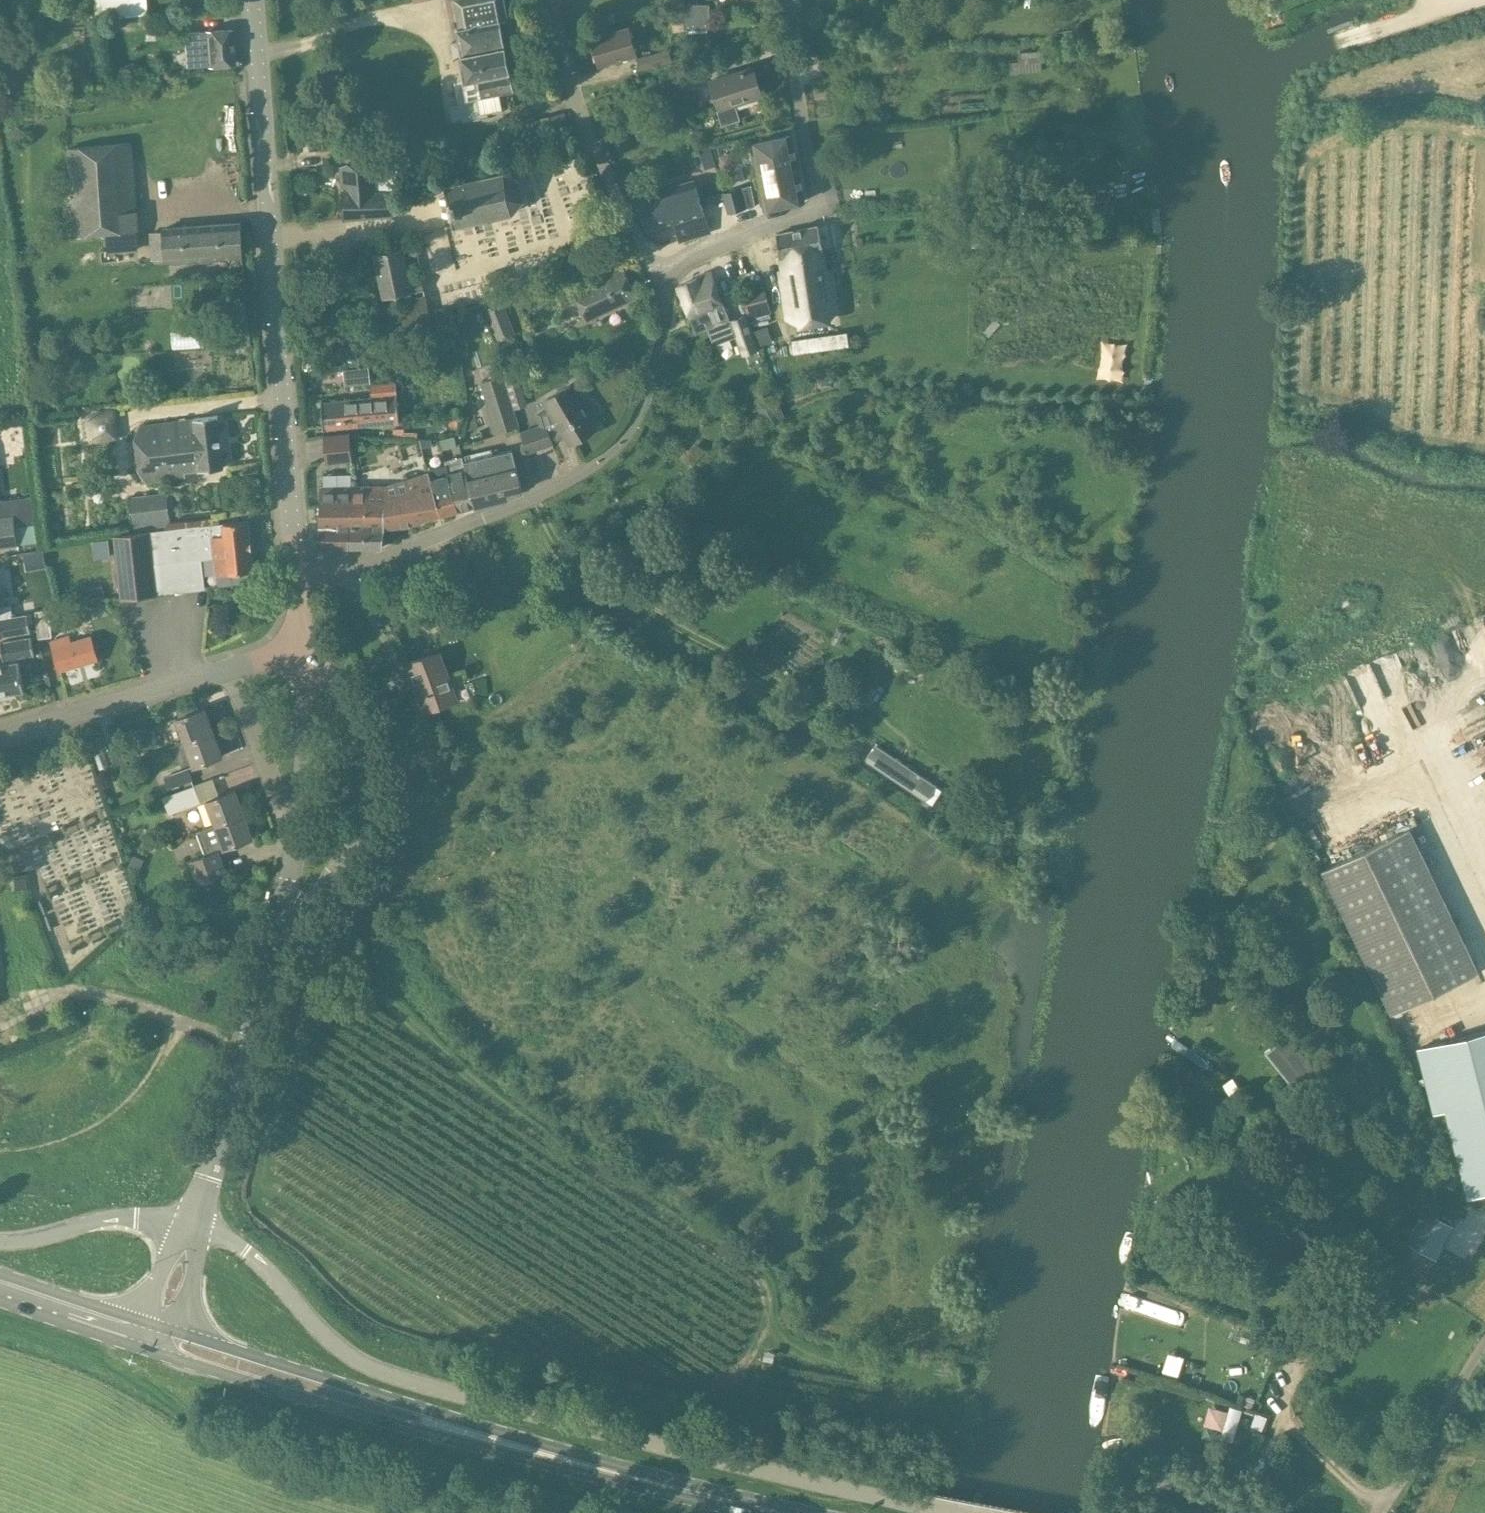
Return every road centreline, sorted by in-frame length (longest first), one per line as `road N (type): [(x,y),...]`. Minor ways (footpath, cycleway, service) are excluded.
road 1 (unclassified): [(955,1512),(368,1368),(347,1356),(249,1251),(193,1223)]
road 2 (unclassified): [(297,582),(254,0)]
road 3 (residential): [(297,582),(457,529),(612,456),(645,400),(656,362),(663,317),(658,274)]
road 4 (residential): [(658,274),(816,212),(793,77),(793,0)]
road 5 (primary): [(146,1350),(420,1432),(514,1448)]
road 6 (primary): [(514,1448),(421,1408),(174,1330)]
road 7 (unclassified): [(266,957),(347,851),(362,808),(358,740),(306,645)]
road 8 (residential): [(658,274),(588,147),(544,0)]
road 9 (primary): [(794,1512),(514,1448)]
road 10 (unclassified): [(193,1223),(266,957)]
road 11 (residential): [(0,731),(229,666)]
road 12 (residential): [(1376,1512),(1484,1332)]
road 13 (unclassified): [(193,1223),(126,1216),(0,1242)]
road 14 (residential): [(229,666),(279,801),(299,809)]
road 15 (unclassified): [(306,645),(299,809)]
road 16 (primary): [(0,1299),(146,1350)]
road 17 (unclassified): [(299,809),(266,957)]
road 18 (primary): [(142,1319),(0,1271)]
road 19 (residential): [(1480,0),(1352,37)]

